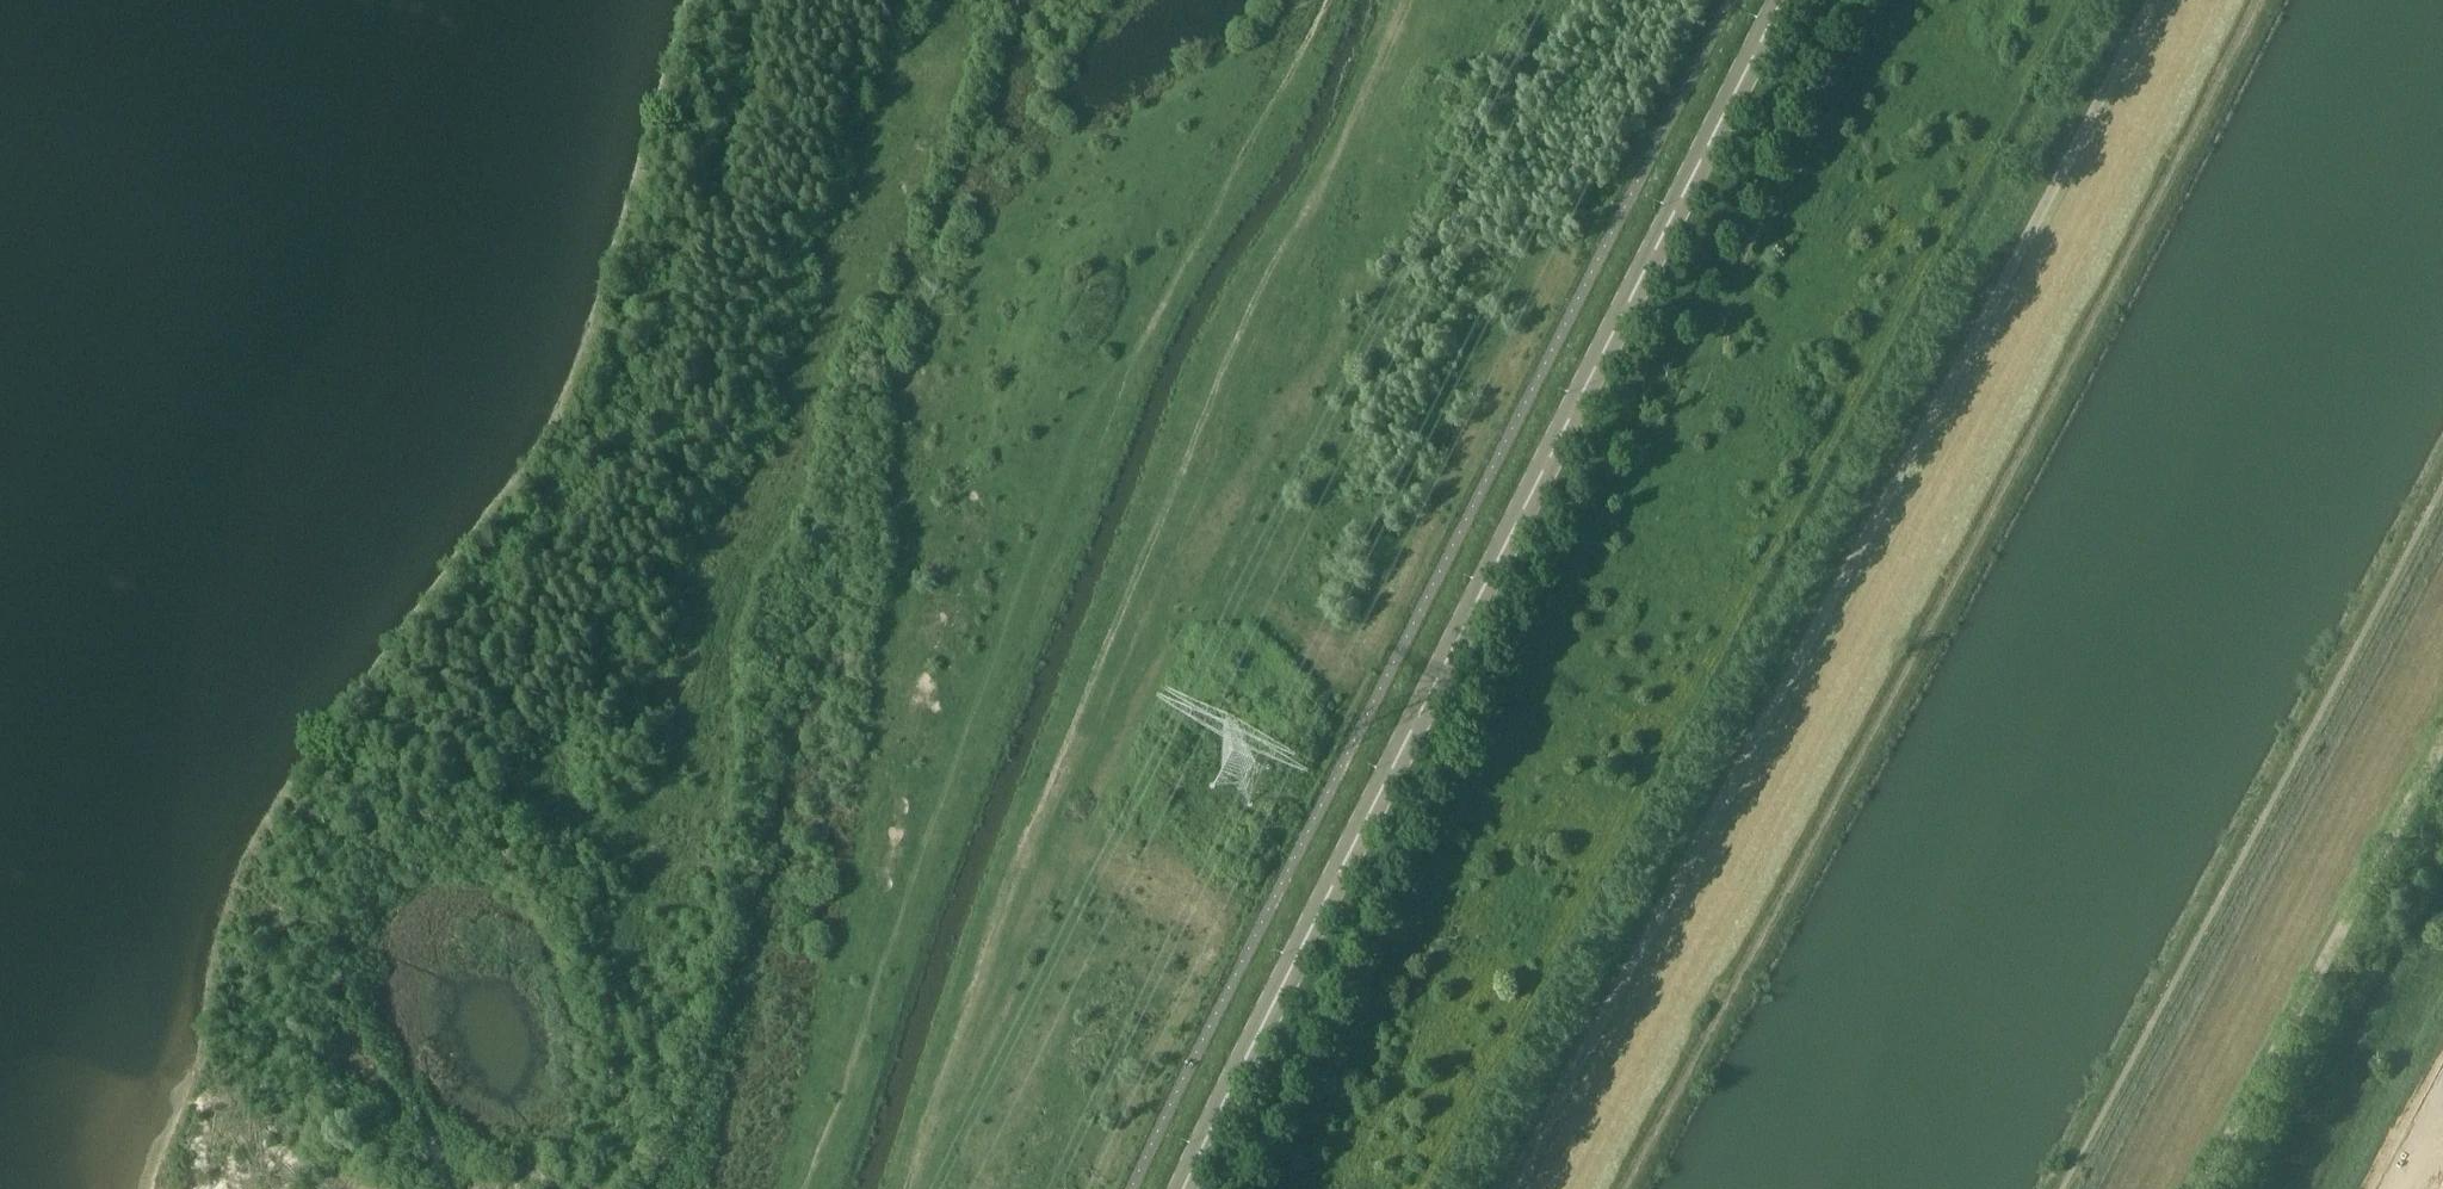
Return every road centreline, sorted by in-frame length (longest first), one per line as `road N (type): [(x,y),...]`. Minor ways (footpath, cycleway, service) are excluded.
road 1 (unclassified): [(1511,1188),(2151,0)]
road 2 (tertiary): [(1177,1188),(1784,0)]
road 3 (unclassified): [(2195,1188),(2442,732)]

